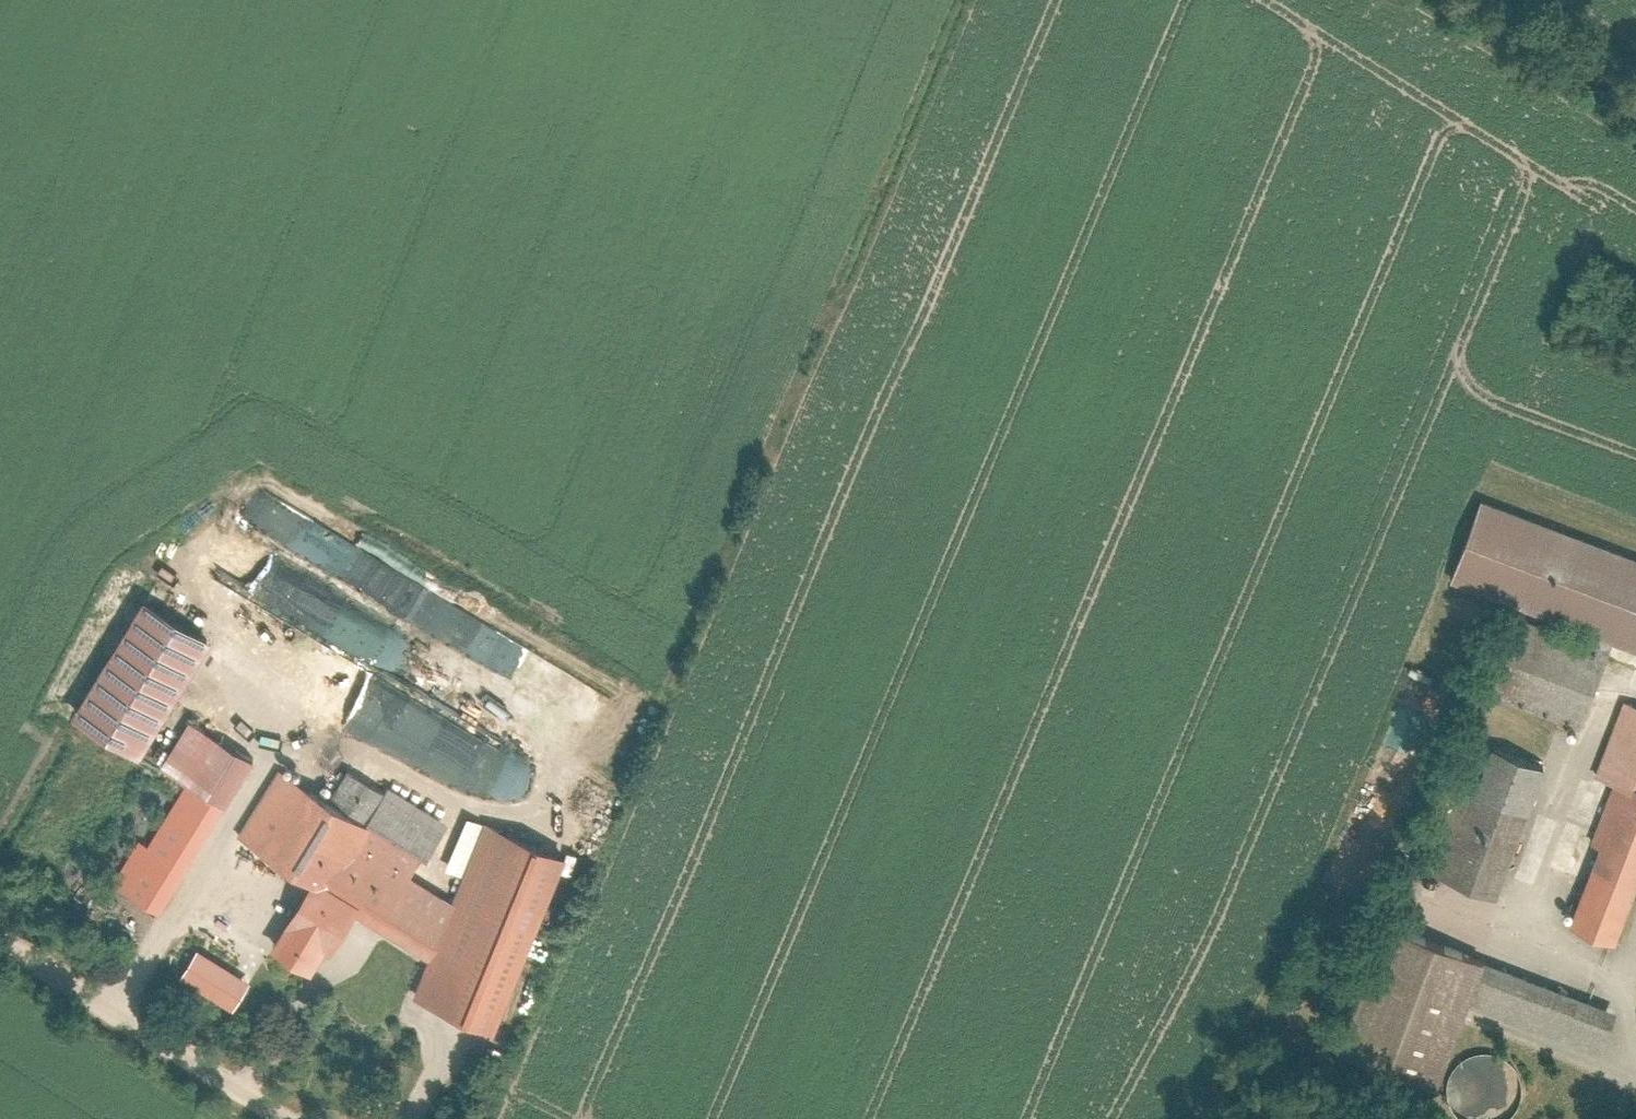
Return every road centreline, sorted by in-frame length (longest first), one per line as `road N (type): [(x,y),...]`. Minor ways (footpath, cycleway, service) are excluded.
road 1 (unclassified): [(277,1118),(0,949)]

